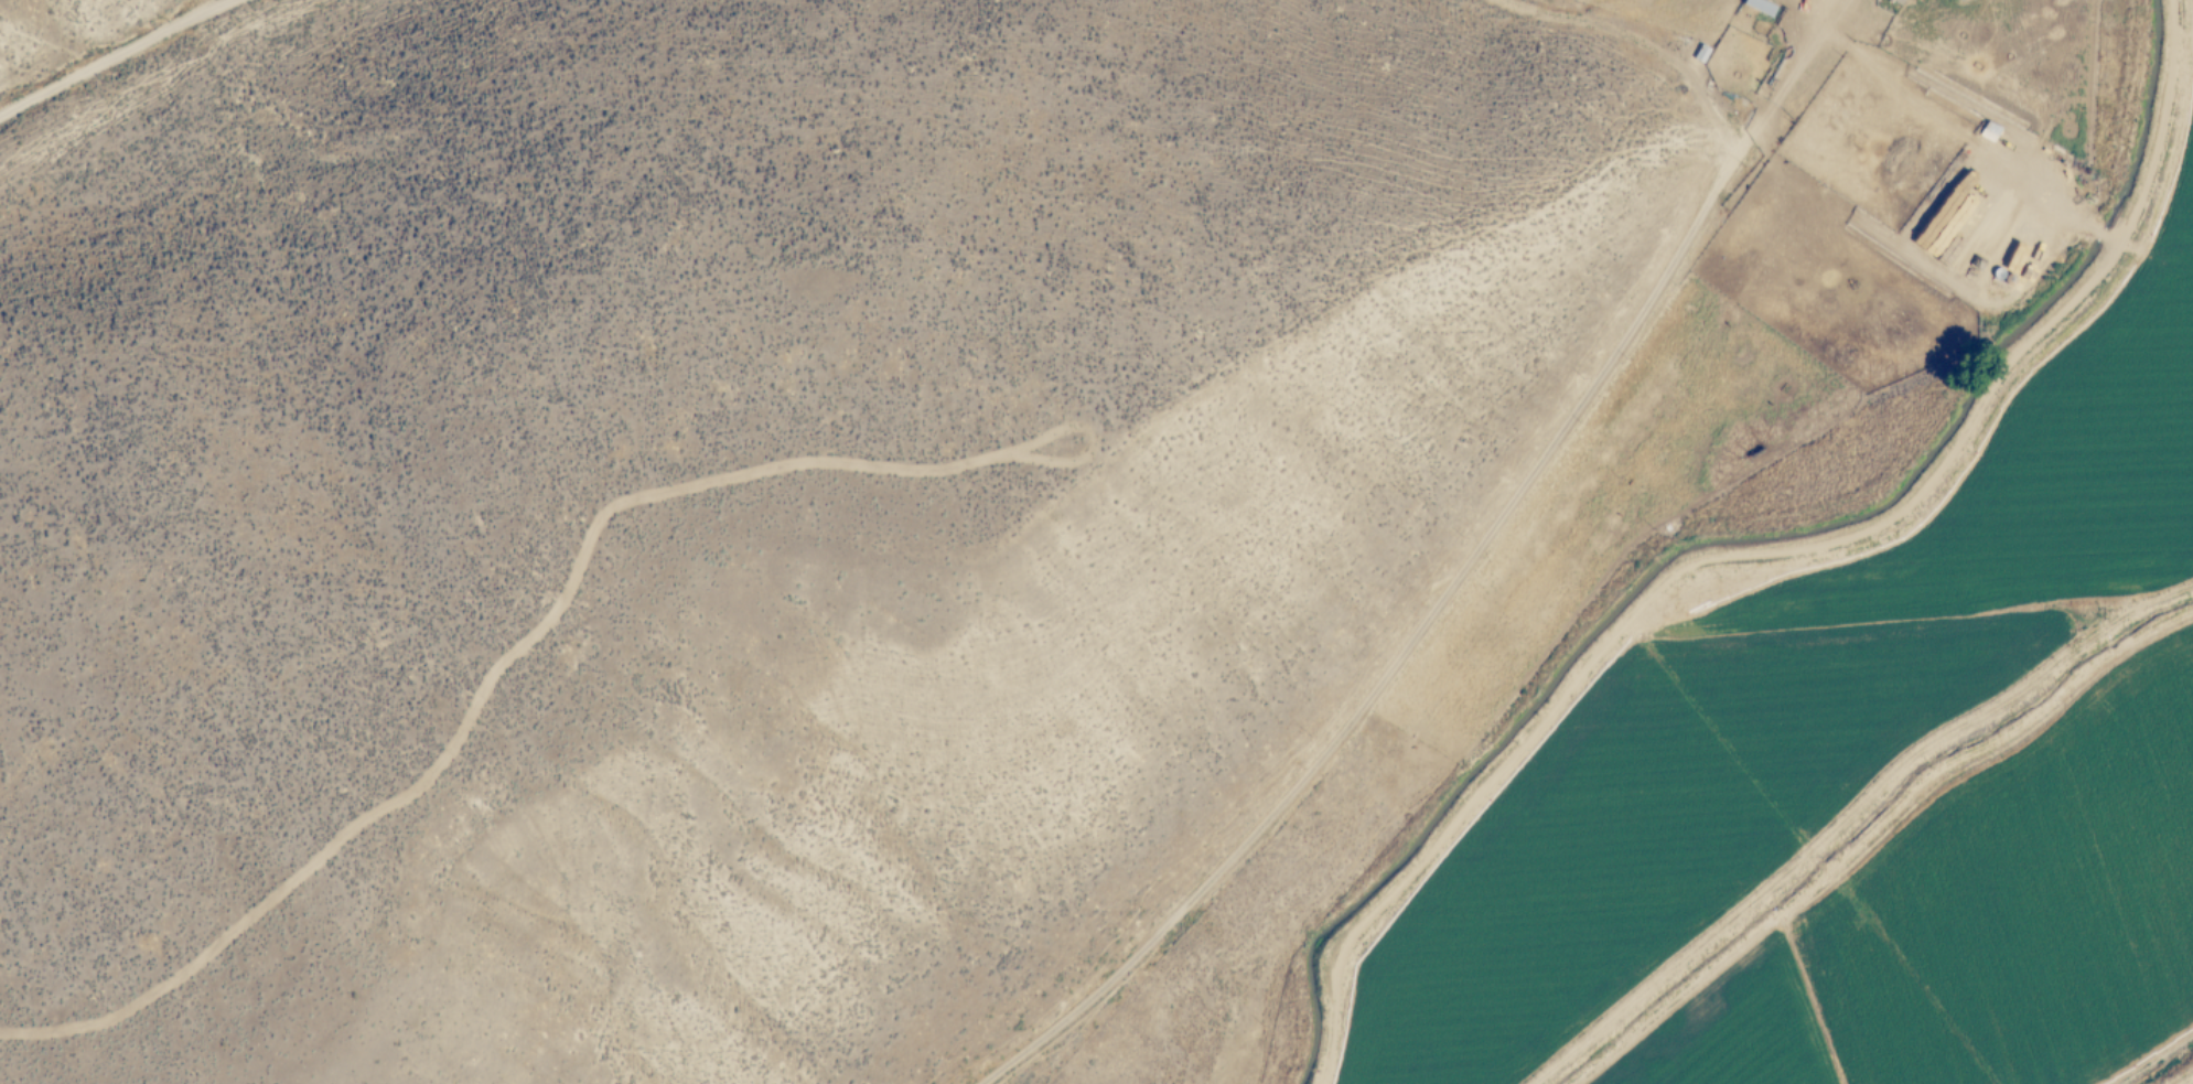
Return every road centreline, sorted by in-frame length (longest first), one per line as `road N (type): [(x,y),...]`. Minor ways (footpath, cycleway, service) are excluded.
road 1 (residential): [(981,1083),(1086,1005),(1257,834),(1387,675),(1626,335),(1845,0)]
road 2 (track): [(2167,0),(2158,126),(2141,193),(2111,248)]

